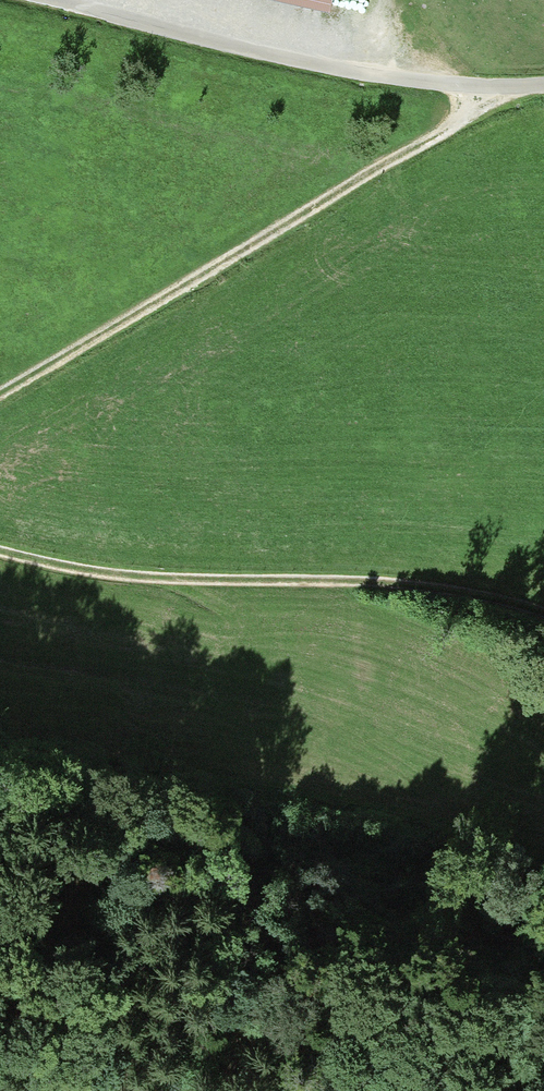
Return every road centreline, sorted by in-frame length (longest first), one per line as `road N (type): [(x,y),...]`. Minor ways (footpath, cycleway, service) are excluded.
road 1 (track): [(505,93),(0,397)]
road 2 (track): [(0,552),(128,578),(430,585),(543,601)]
road 3 (track): [(35,0),(267,58),(505,93)]
road 4 (track): [(0,1078),(167,1090)]

